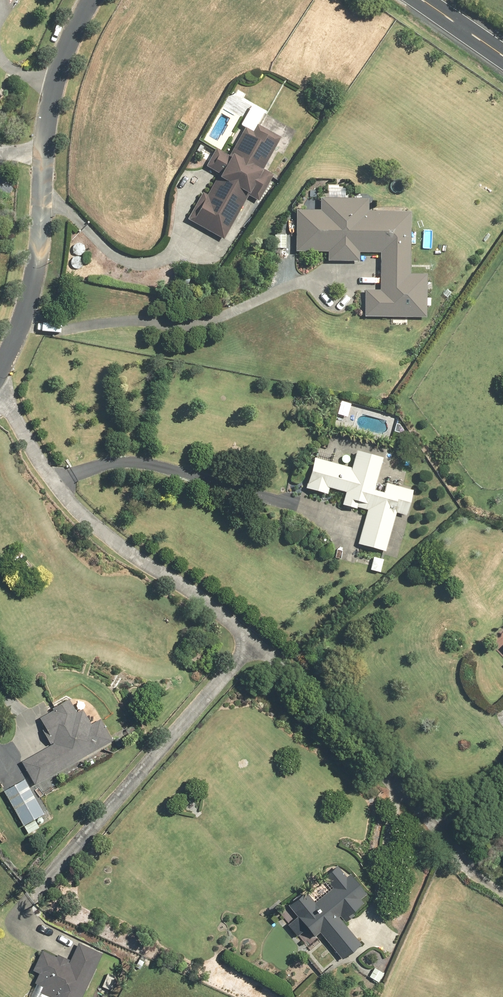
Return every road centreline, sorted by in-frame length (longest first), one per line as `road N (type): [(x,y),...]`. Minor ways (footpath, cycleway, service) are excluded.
road 1 (residential): [(255,641),(14,919)]
road 2 (residential): [(0,403),(73,504),(255,641)]
road 3 (residential): [(255,641),(331,711),(464,864)]
road 4 (residential): [(46,152),(35,274),(0,367)]
road 5 (residential): [(95,0),(54,88),(46,152)]

